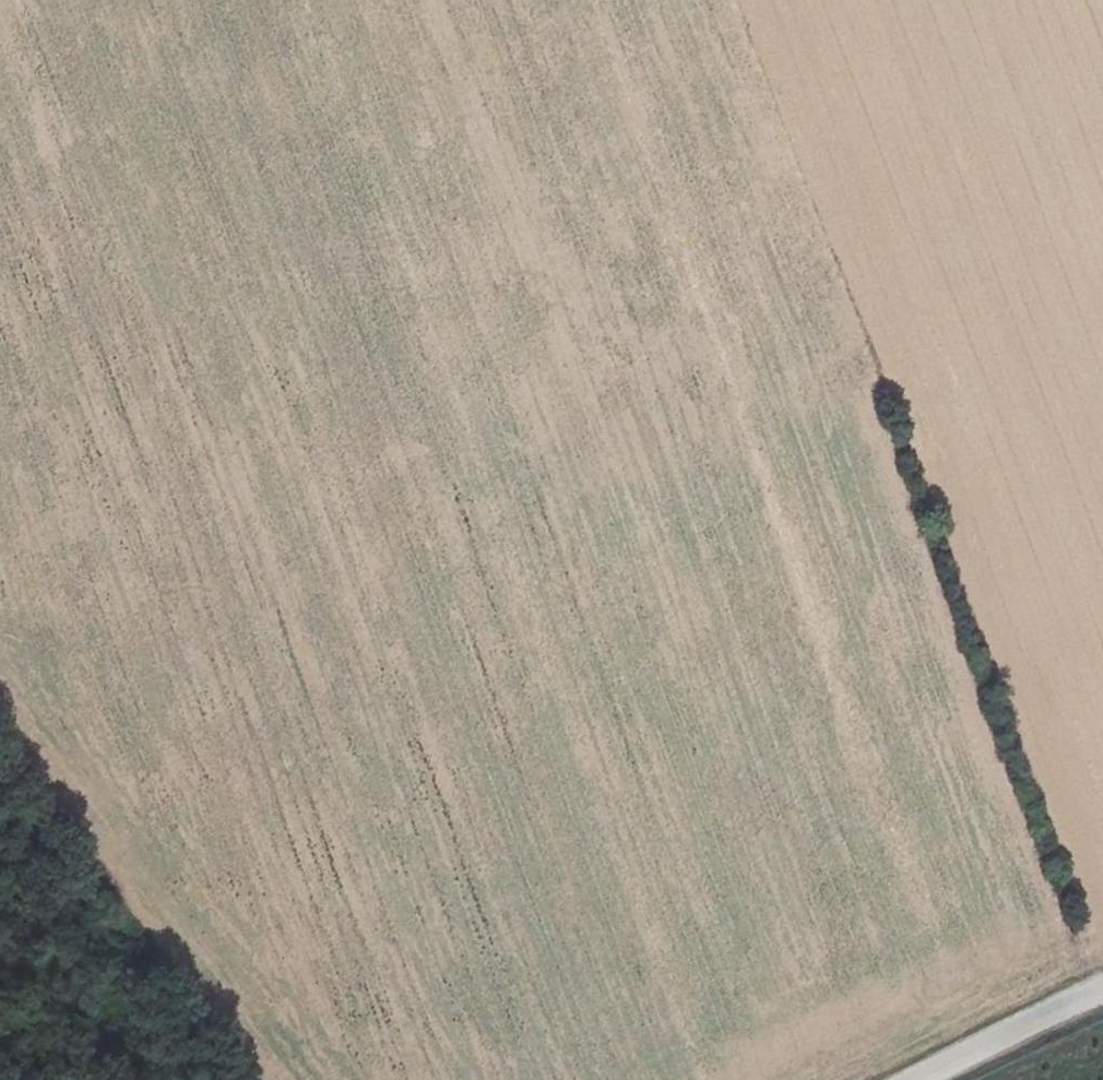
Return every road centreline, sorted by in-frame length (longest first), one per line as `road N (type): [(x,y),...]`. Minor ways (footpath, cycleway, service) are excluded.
road 1 (unclassified): [(934,1079),(1102,999)]

